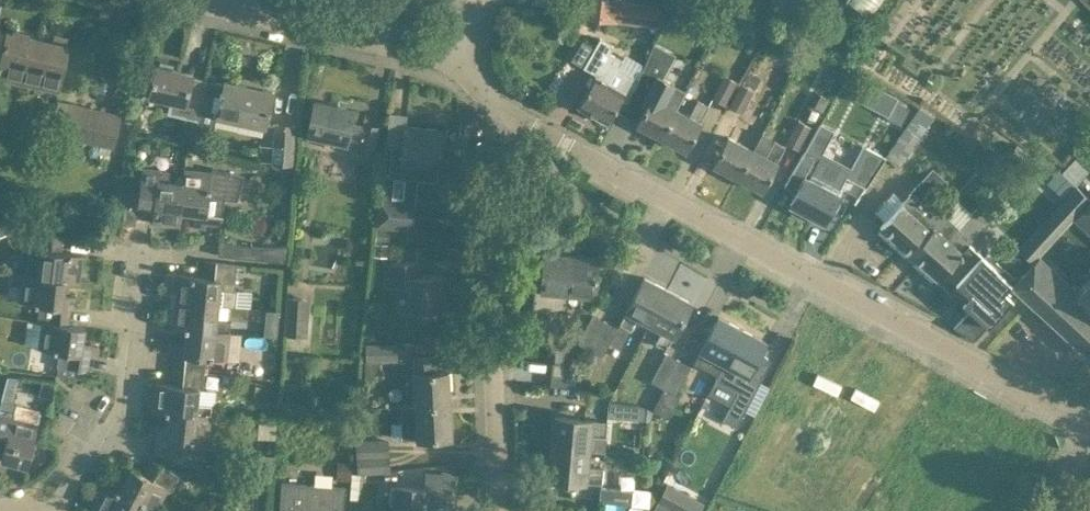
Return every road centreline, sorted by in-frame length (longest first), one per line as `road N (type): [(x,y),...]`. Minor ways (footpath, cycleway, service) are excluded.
road 1 (residential): [(1089,422),(517,117)]
road 2 (residential): [(496,510),(496,185),(517,117)]
road 3 (residential): [(467,59),(191,0)]
road 4 (unclassified): [(58,510),(74,471),(116,423),(126,393),(140,251)]

